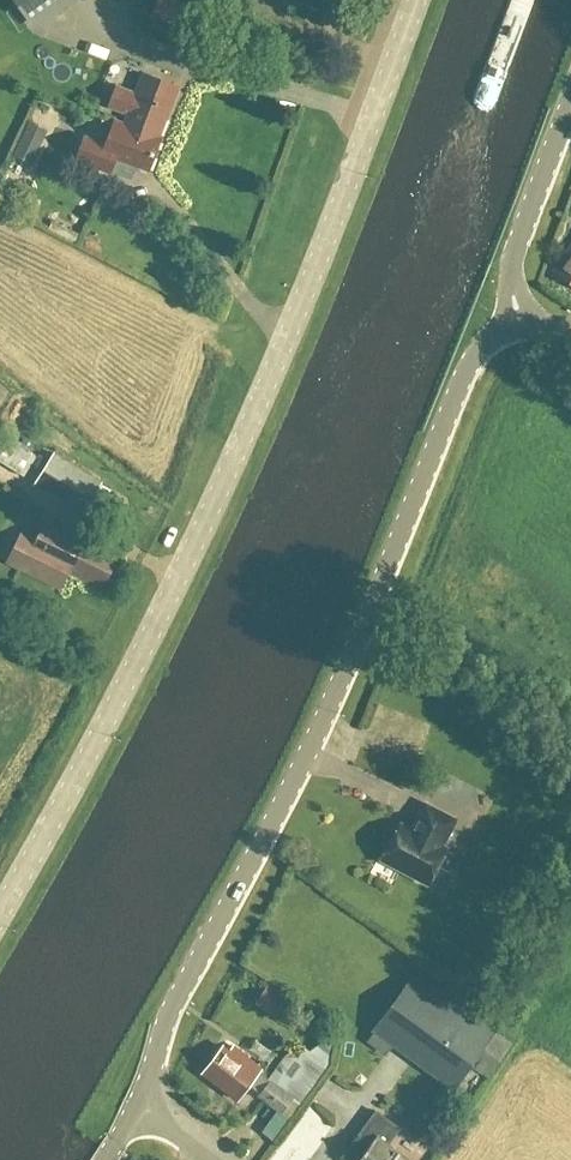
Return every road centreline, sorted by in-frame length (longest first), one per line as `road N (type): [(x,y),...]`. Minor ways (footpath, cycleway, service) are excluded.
road 1 (unclassified): [(0,911),(155,625),(243,439),(417,0)]
road 2 (tertiary): [(141,1104),(167,1017),(281,807),(476,353),(518,327)]
road 3 (tertiary): [(518,327),(510,287),(516,252),(570,104)]

